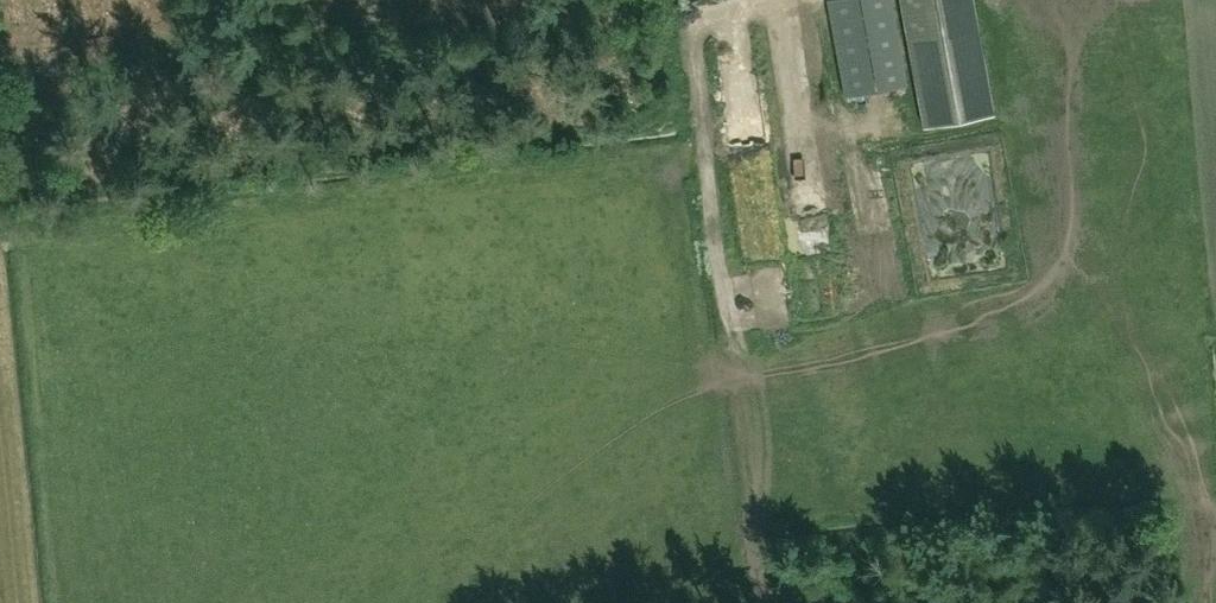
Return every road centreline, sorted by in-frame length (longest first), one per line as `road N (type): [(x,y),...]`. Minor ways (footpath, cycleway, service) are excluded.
road 1 (track): [(769,602),(710,201),(698,63),(698,26),(728,6)]

